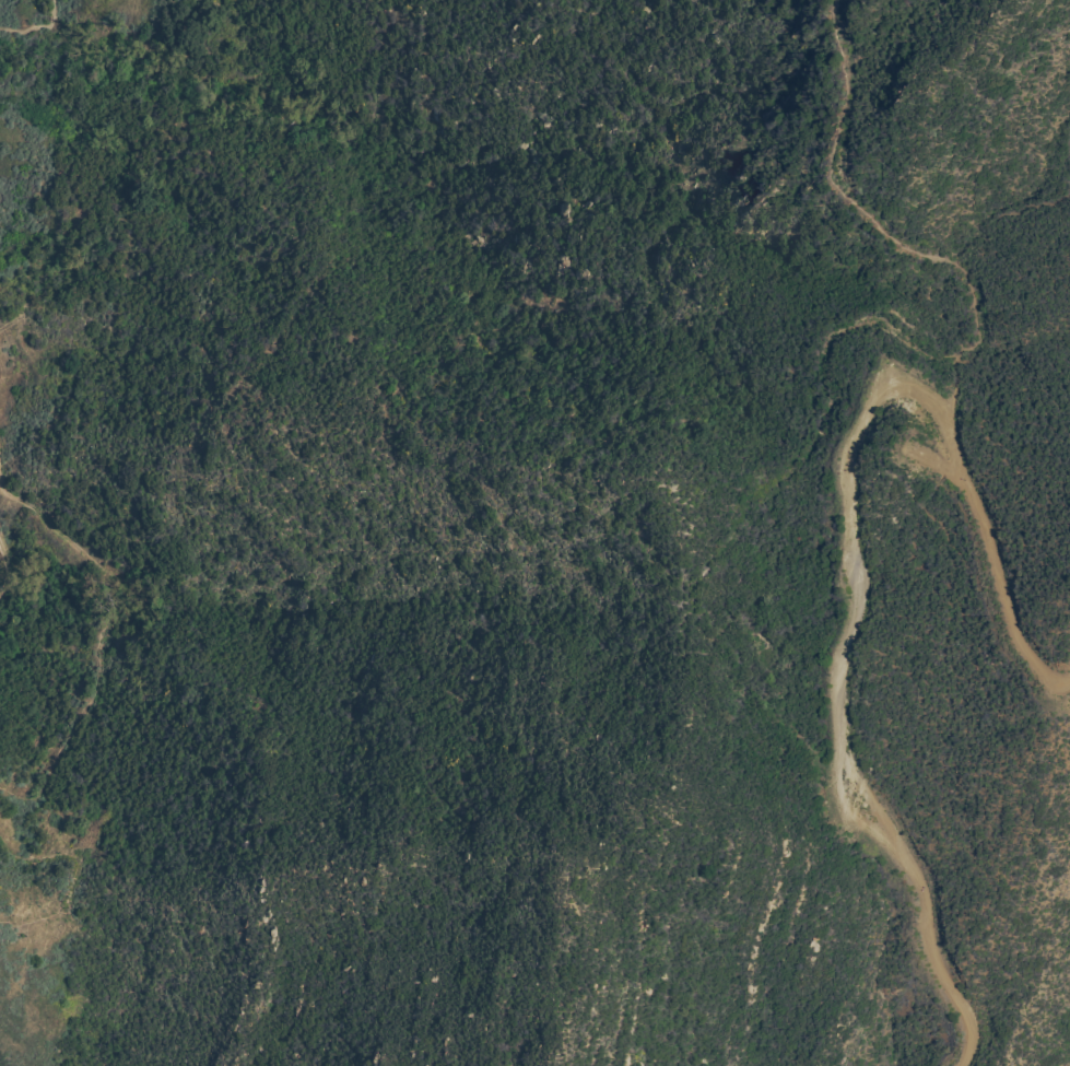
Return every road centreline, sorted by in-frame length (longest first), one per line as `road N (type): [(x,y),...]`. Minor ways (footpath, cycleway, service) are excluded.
road 1 (track): [(966,1065),(971,1030),(930,945),(917,882),(903,855),(853,816),(839,789),(839,656),(858,584),(850,448),(887,391),(906,387),(945,419),(1011,626),(1046,676),(1069,680)]

